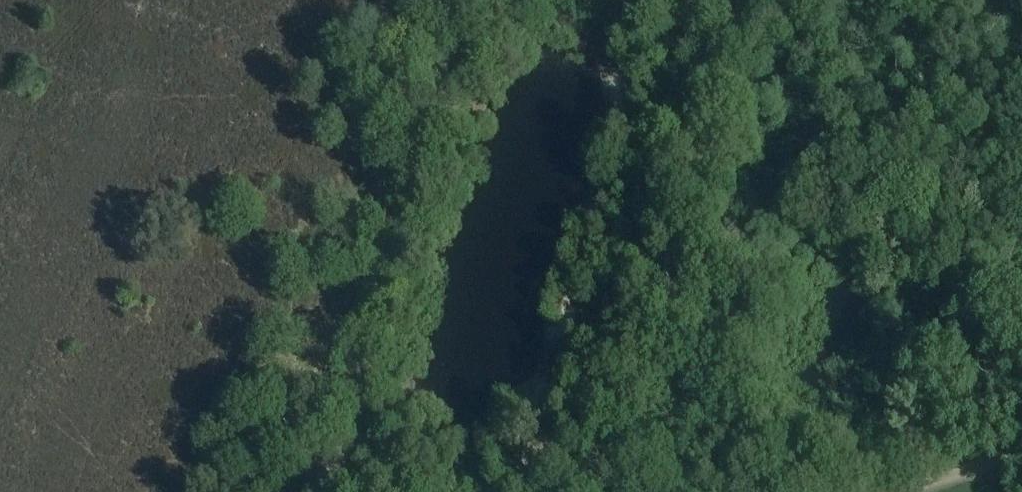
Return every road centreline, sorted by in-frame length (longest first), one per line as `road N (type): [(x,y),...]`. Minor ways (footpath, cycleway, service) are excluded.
road 1 (track): [(462,0),(425,136),(367,297),(344,442),(349,491)]
road 2 (track): [(671,366),(637,430),(550,458)]

